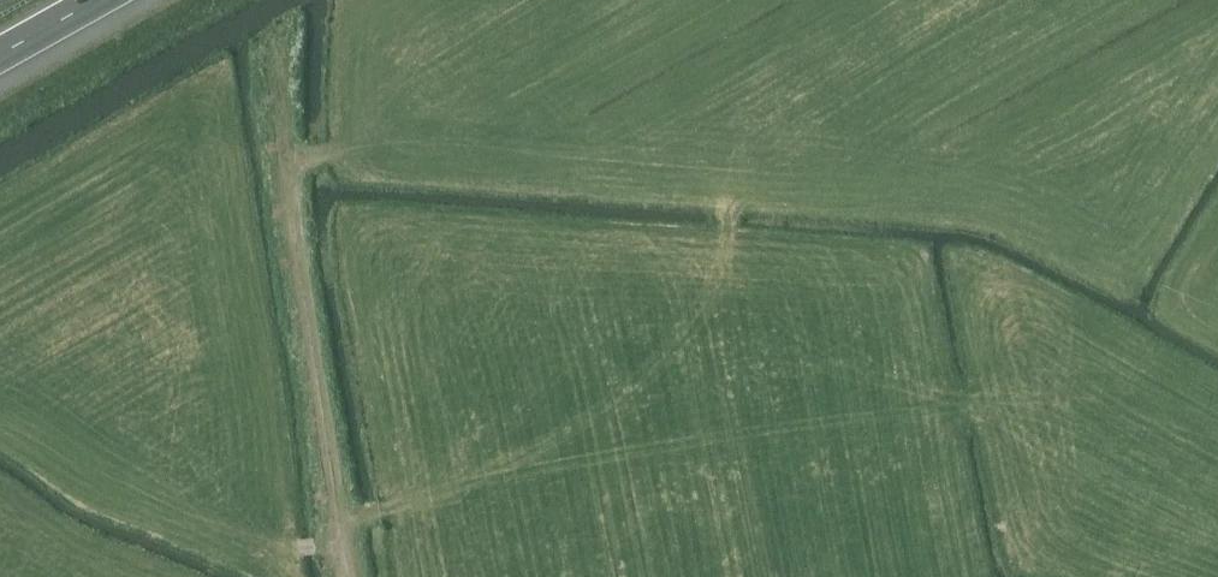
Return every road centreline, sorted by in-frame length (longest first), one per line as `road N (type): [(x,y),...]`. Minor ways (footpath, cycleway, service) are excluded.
road 1 (track): [(341,519),(424,498),(996,405)]
road 2 (track): [(341,519),(285,164),(351,145)]
road 3 (track): [(285,164),(278,42)]

